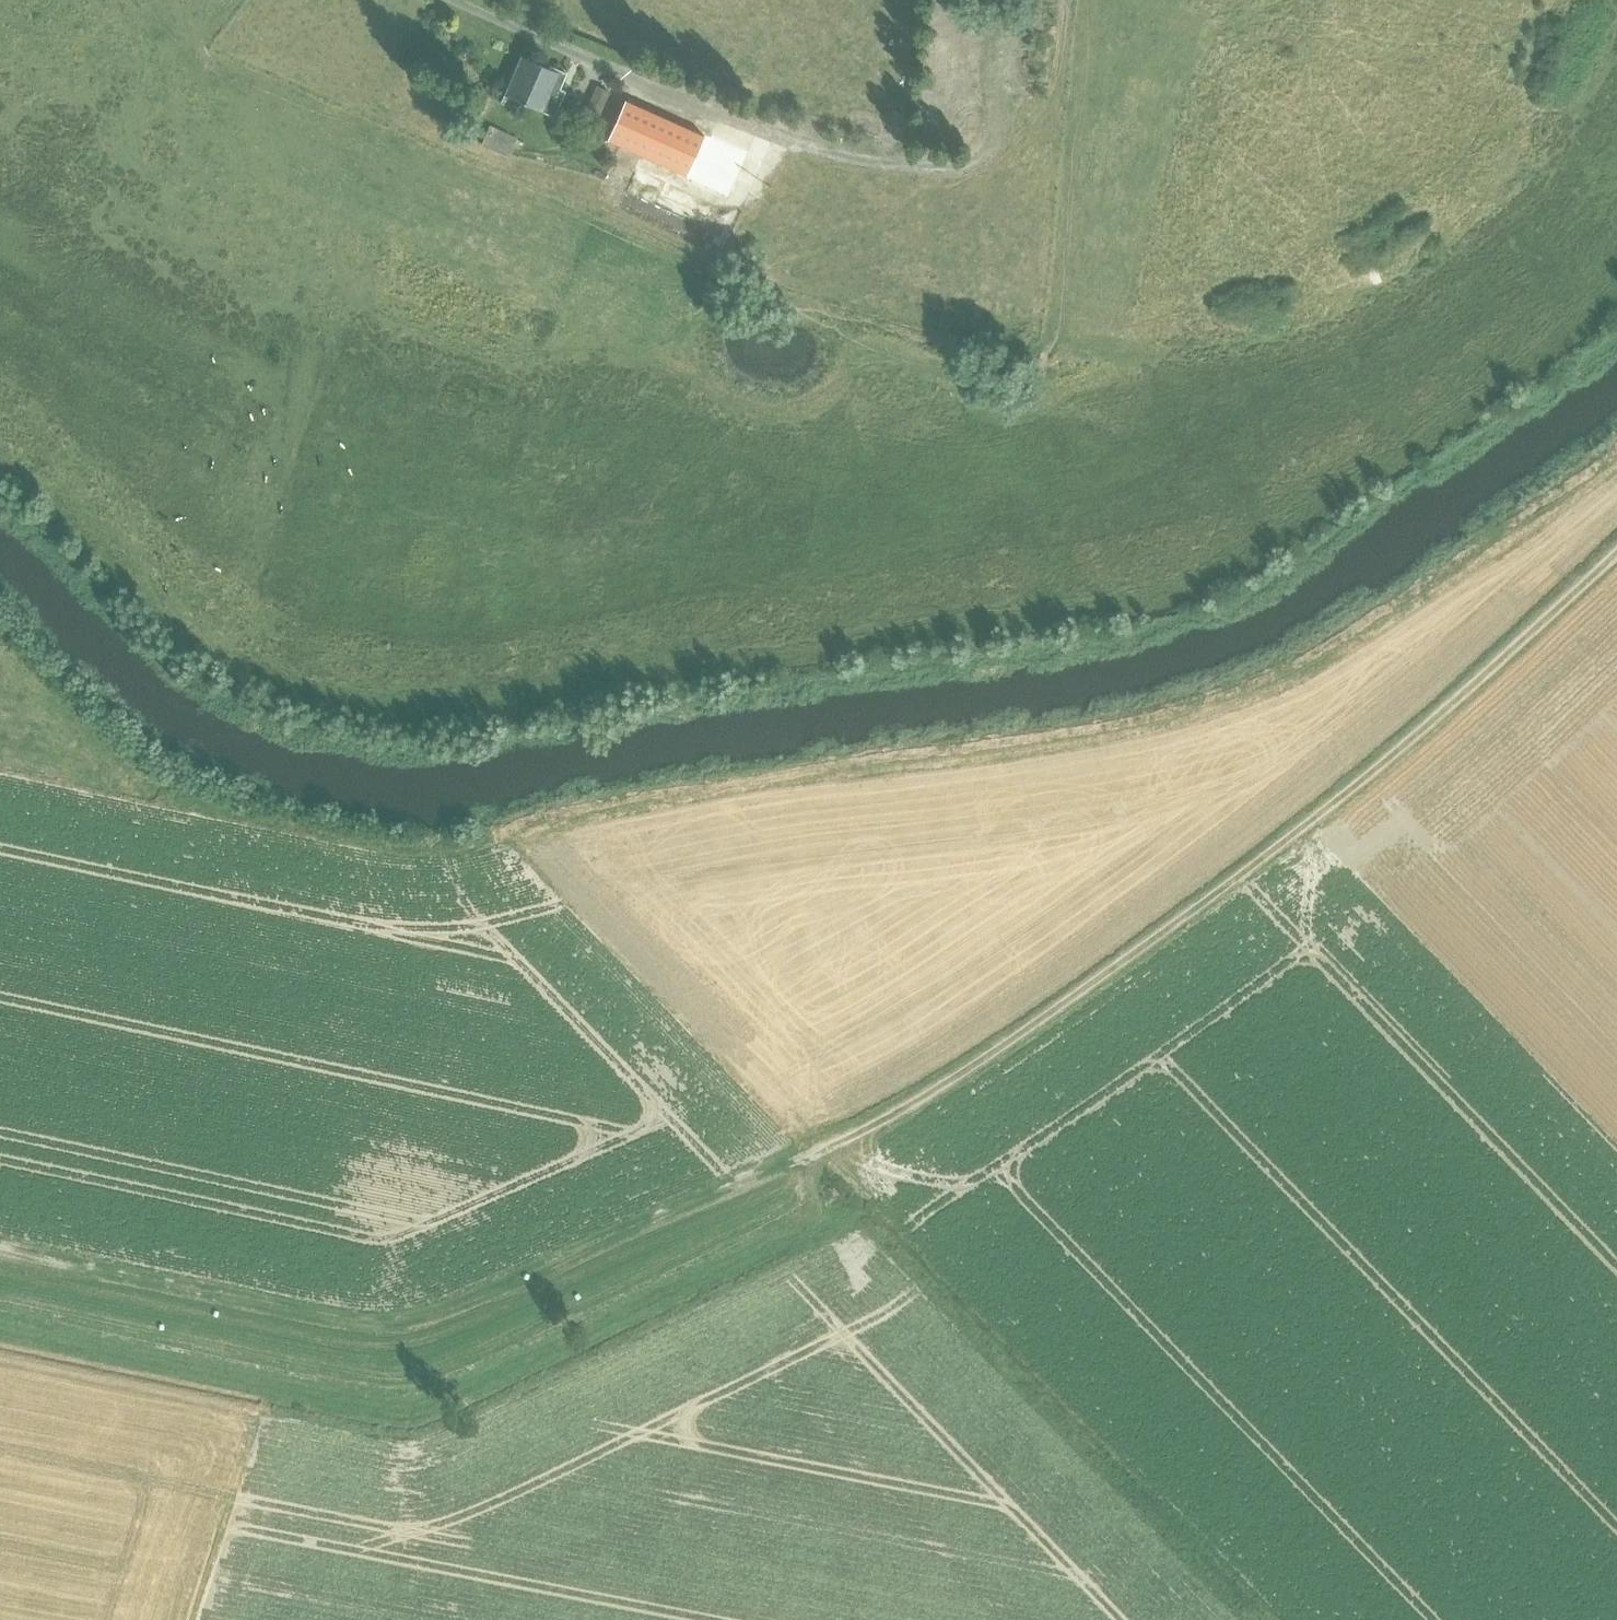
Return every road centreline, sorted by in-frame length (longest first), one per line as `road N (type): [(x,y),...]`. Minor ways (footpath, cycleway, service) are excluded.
road 1 (track): [(1616,552),(1468,694),(1079,1000),(823,1153),(423,1316),(373,1328),(0,1245)]

